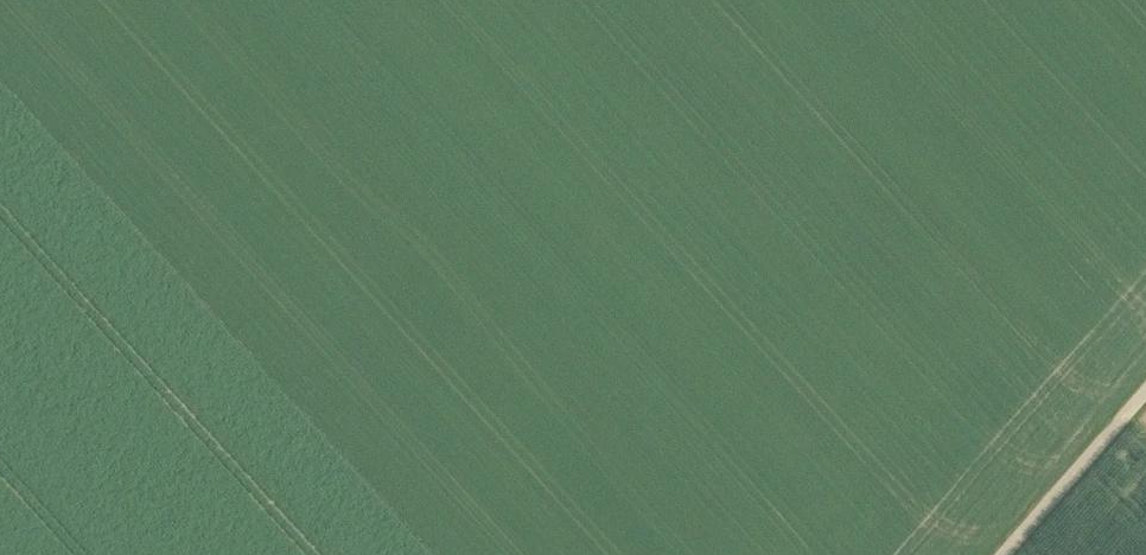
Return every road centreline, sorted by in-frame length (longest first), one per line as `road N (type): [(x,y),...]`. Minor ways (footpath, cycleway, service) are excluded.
road 1 (track): [(1145,392),(1004,554)]

